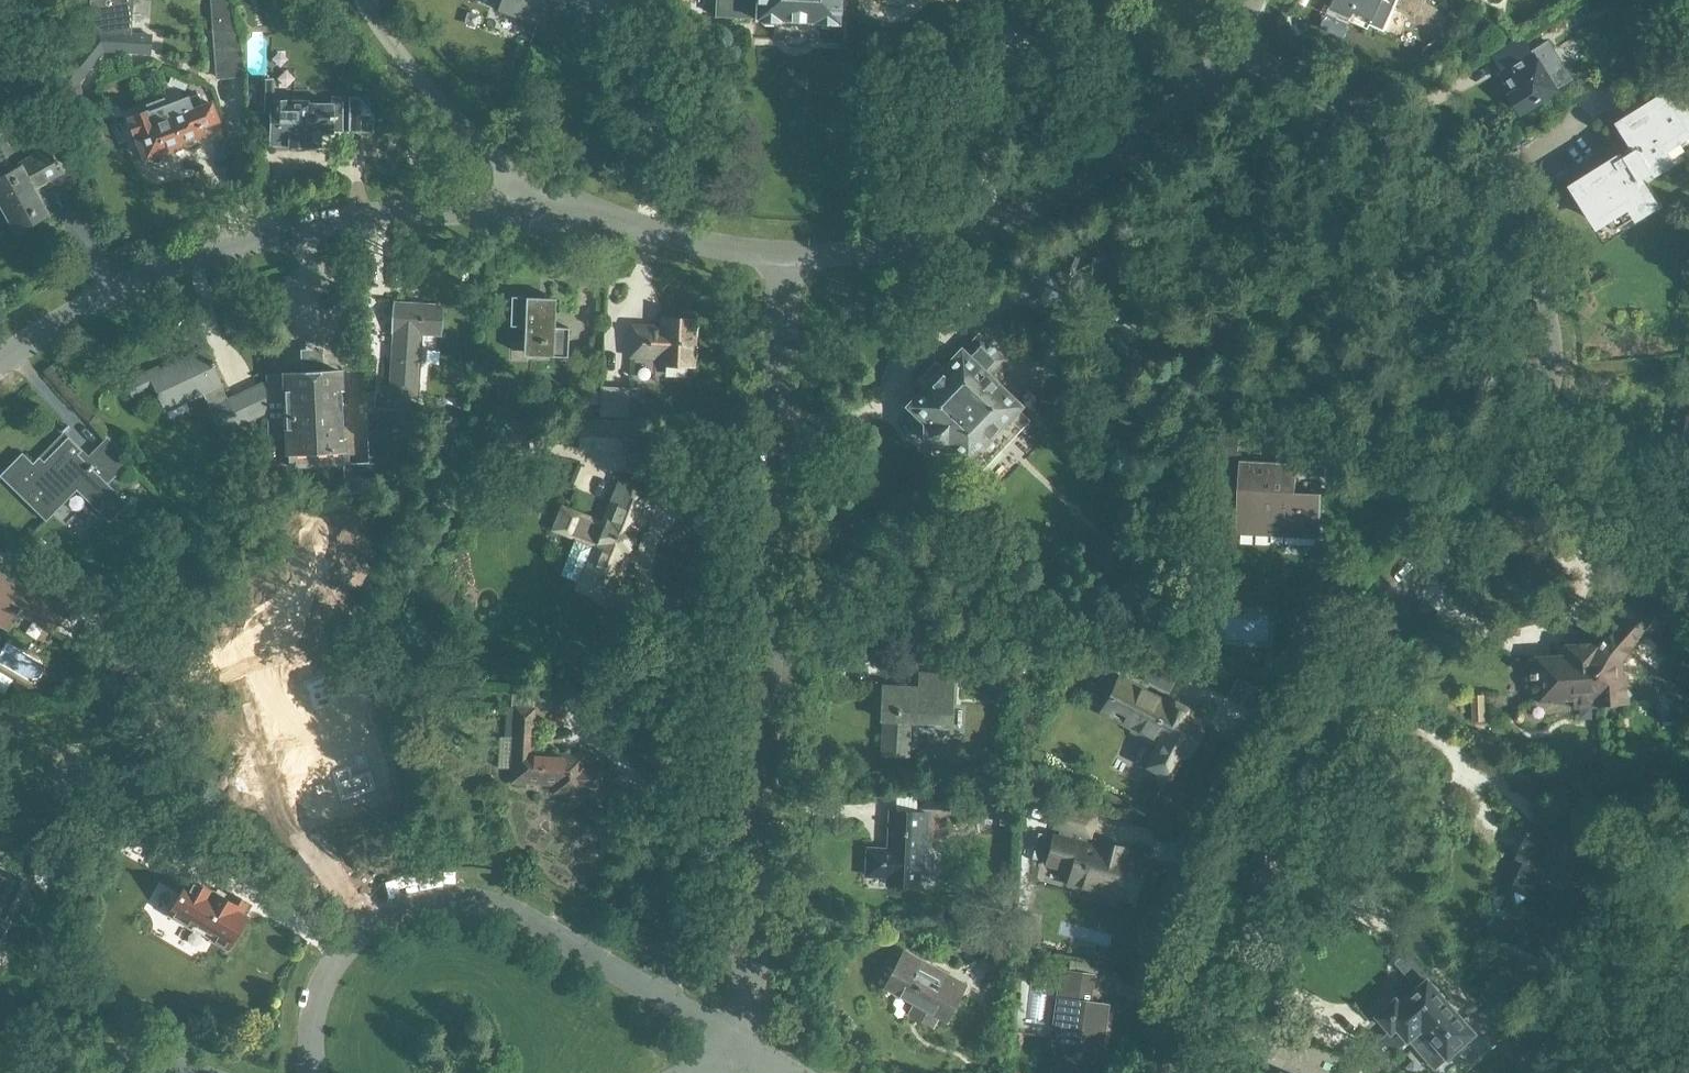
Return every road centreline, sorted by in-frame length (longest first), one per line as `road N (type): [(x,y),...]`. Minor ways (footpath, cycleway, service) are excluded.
road 1 (residential): [(1172,1072),(1203,907),(1240,818),(1292,729),(1458,543),(1508,461),(1528,395),(1532,304),(1500,221),(1437,152),(1351,101),(1227,46)]
road 2 (residential): [(732,1067),(776,260)]
road 3 (residential): [(302,1072),(299,1051),(314,978),(353,924),(433,891),(483,895),(698,1022),(711,1071)]
road 4 (residential): [(0,359),(121,287),(220,249),(333,221),(550,205)]
road 5 (residential): [(1227,46),(1200,90),(1143,139),(1043,197),(863,250),(776,260)]
road 6 (residential): [(550,205),(459,127),(344,0)]
road 7 (residential): [(776,260),(550,205)]
road 8 (residential): [(197,1072),(169,1060),(40,1050),(0,1057)]

